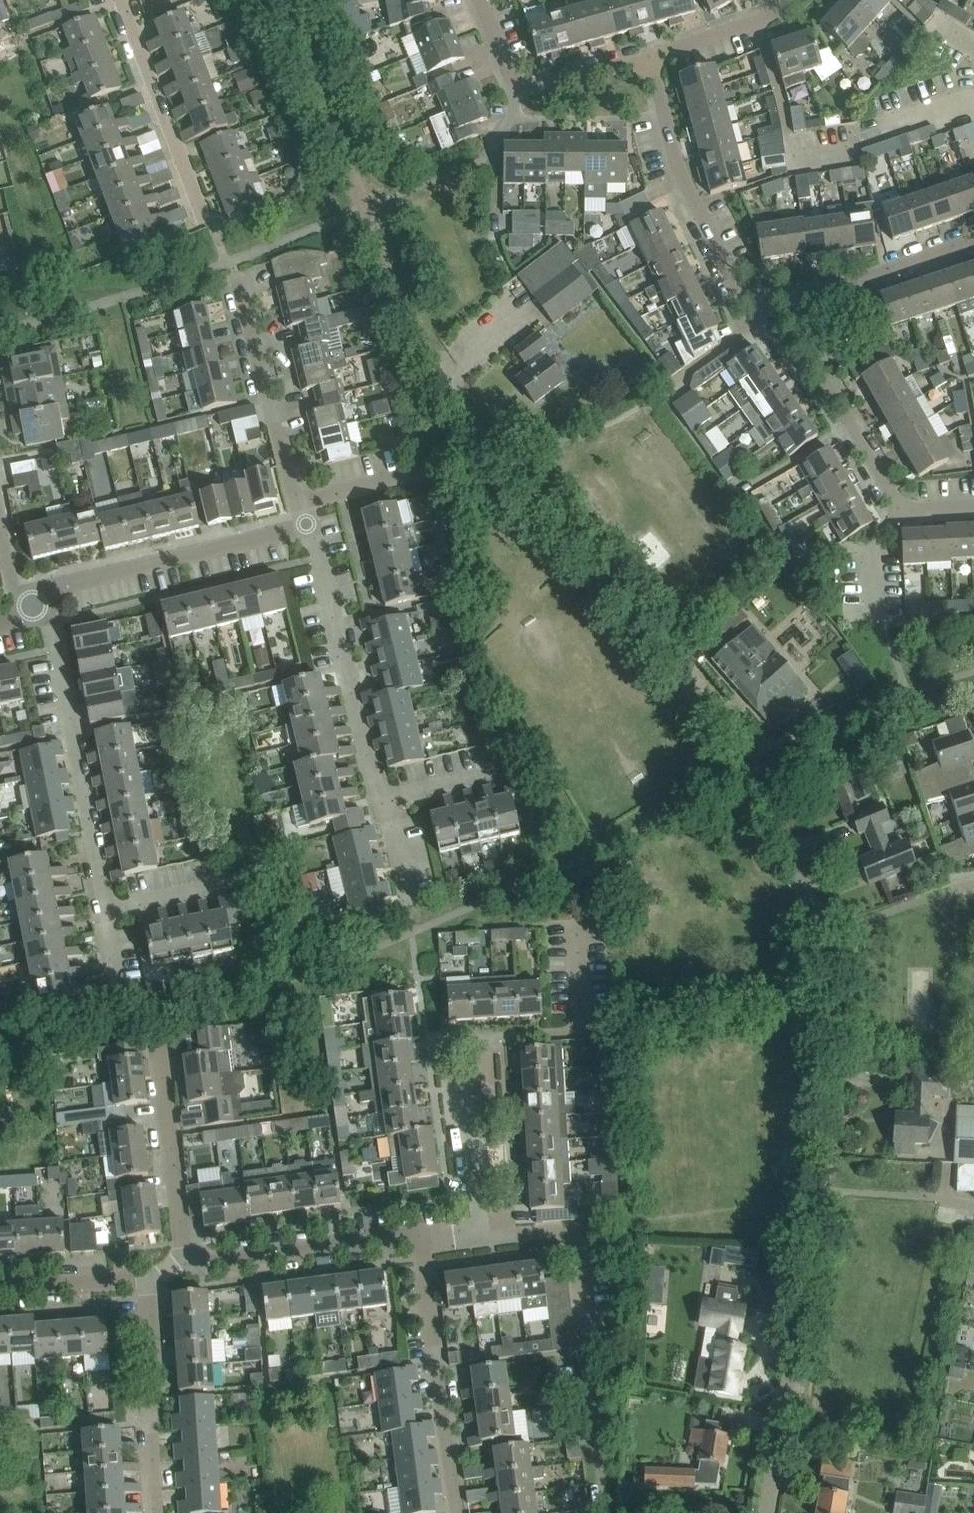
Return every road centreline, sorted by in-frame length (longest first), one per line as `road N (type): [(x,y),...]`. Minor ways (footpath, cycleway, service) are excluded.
road 1 (residential): [(117,1001),(50,625),(32,606)]
road 2 (residential): [(409,899),(308,524)]
road 3 (residential): [(419,1237),(479,1231),(473,1090),(483,1076),(480,1039),(557,1035)]
road 4 (residential): [(973,507),(919,509),(890,493),(816,363),(787,294)]
road 5 (residential): [(649,56),(679,169),(734,282),(756,298),(787,294)]
road 6 (residential): [(32,606),(62,584),(308,524)]
road 7 (residential): [(455,1512),(419,1237)]
road 8 (residential): [(308,524),(297,516),(236,273)]
road 9 (residential): [(208,226),(121,0)]
road 10 (residential): [(157,1512),(147,1276)]
road 11 (residential): [(185,1264),(419,1237)]
road 12 (residential): [(480,0),(522,87),(649,56)]
road 13 (residential): [(185,1264),(158,1041)]
road 14 (residential): [(787,294),(850,284),(973,244)]
road 15 (residential): [(649,56),(792,0)]
road 16 (residential): [(0,1287),(147,1276)]

